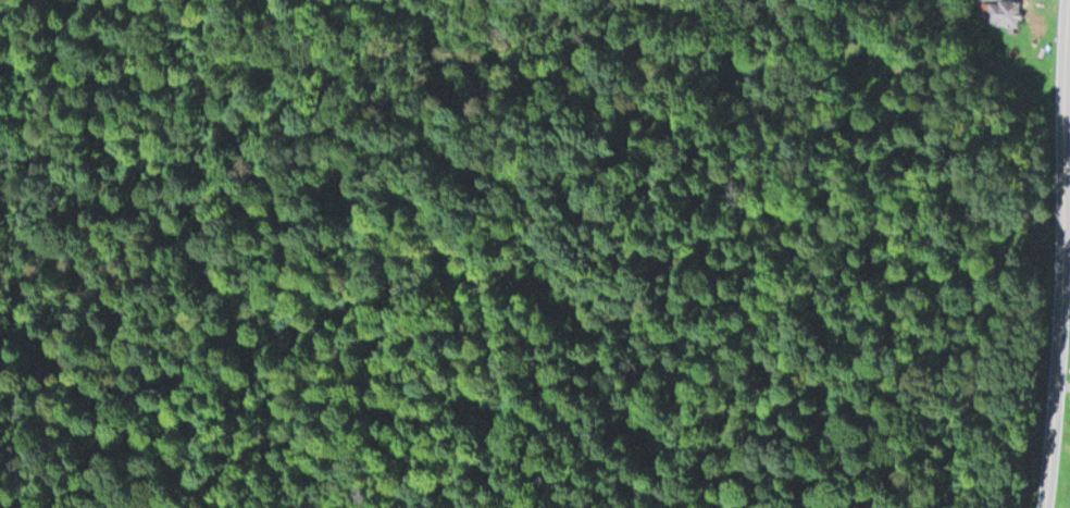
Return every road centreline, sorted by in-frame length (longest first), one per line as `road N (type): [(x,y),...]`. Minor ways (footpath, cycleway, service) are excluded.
road 1 (primary): [(1049,507),(1069,32)]

